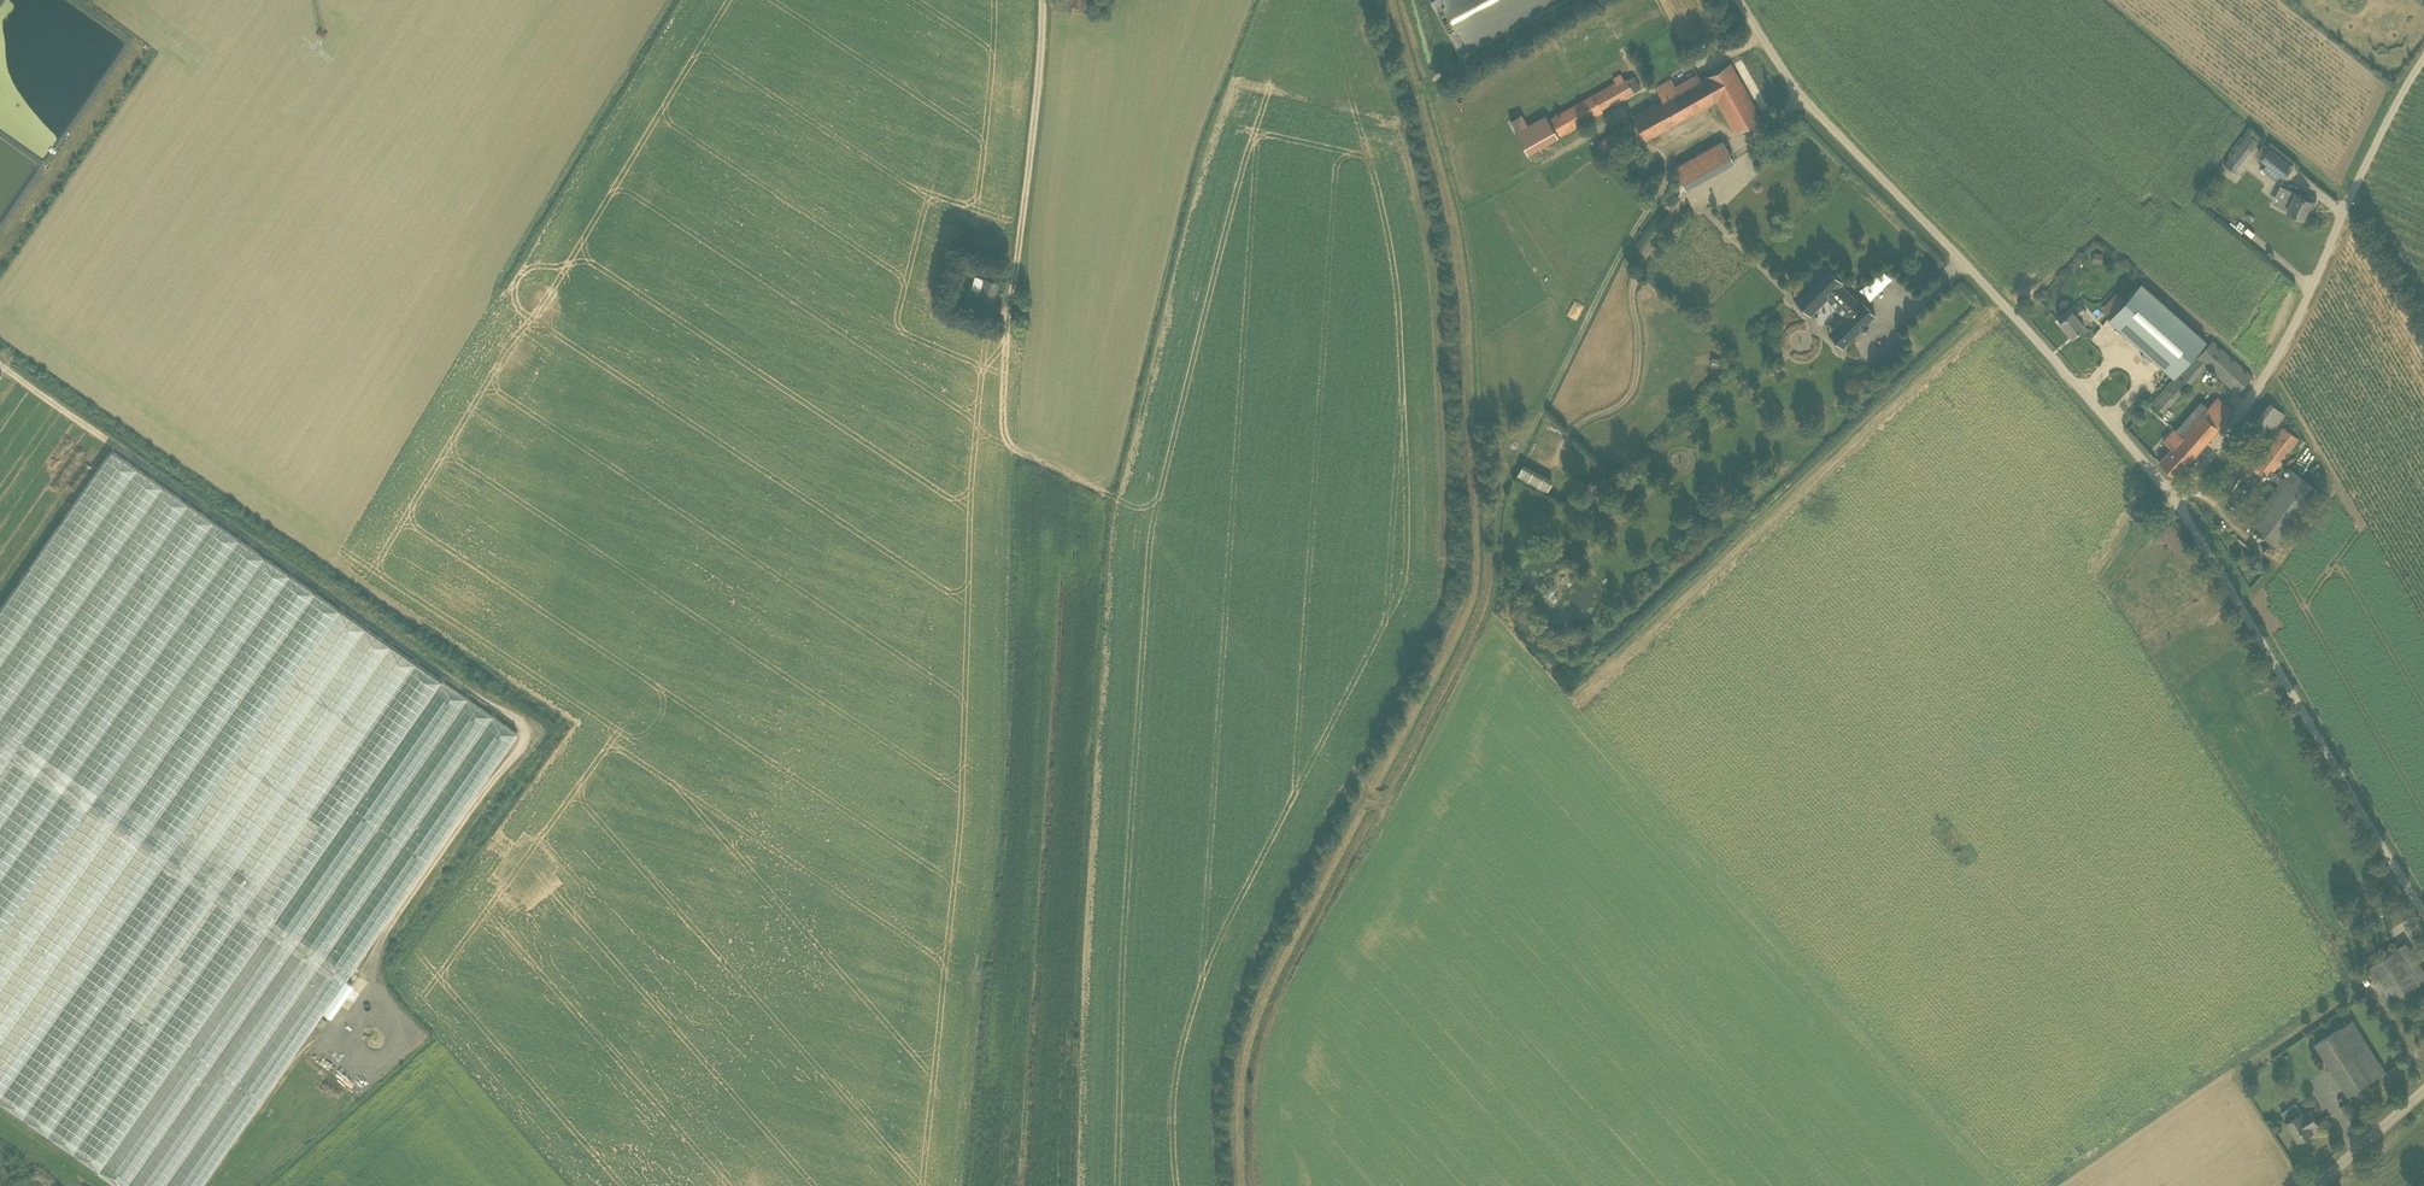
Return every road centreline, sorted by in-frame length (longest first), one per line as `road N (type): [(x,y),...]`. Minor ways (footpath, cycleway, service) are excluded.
road 1 (track): [(1364,799),(1388,803),(1488,613),(1503,488),(1618,258),(1660,194),(1668,148),(1727,130),(1734,139),(1805,99)]
road 2 (track): [(1364,799),(1461,610),(1472,570),(1458,260),(1388,0)]
road 3 (unclassified): [(2173,494),(1982,280),(1805,99),(1739,0)]
road 4 (unclassified): [(2173,494),(2233,424),(2291,335),(2423,48)]
road 5 (unclassified): [(2423,910),(2173,494)]
road 6 (track): [(1244,1185),(1239,1128),(1256,1019),(1364,799)]
road 7 (unclassified): [(2317,1185),(2423,1092)]

